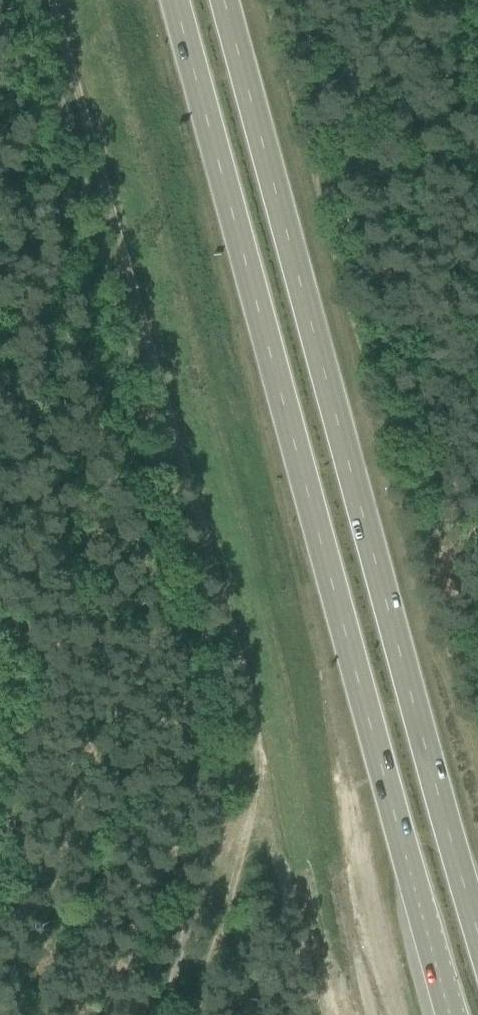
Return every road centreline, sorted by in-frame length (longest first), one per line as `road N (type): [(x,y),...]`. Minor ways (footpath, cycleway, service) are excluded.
road 1 (primary): [(174,0),(451,1014)]
road 2 (track): [(178,1014),(246,697),(53,0)]
road 3 (primary): [(477,937),(223,0)]
road 4 (track): [(0,846),(27,642),(0,641)]

